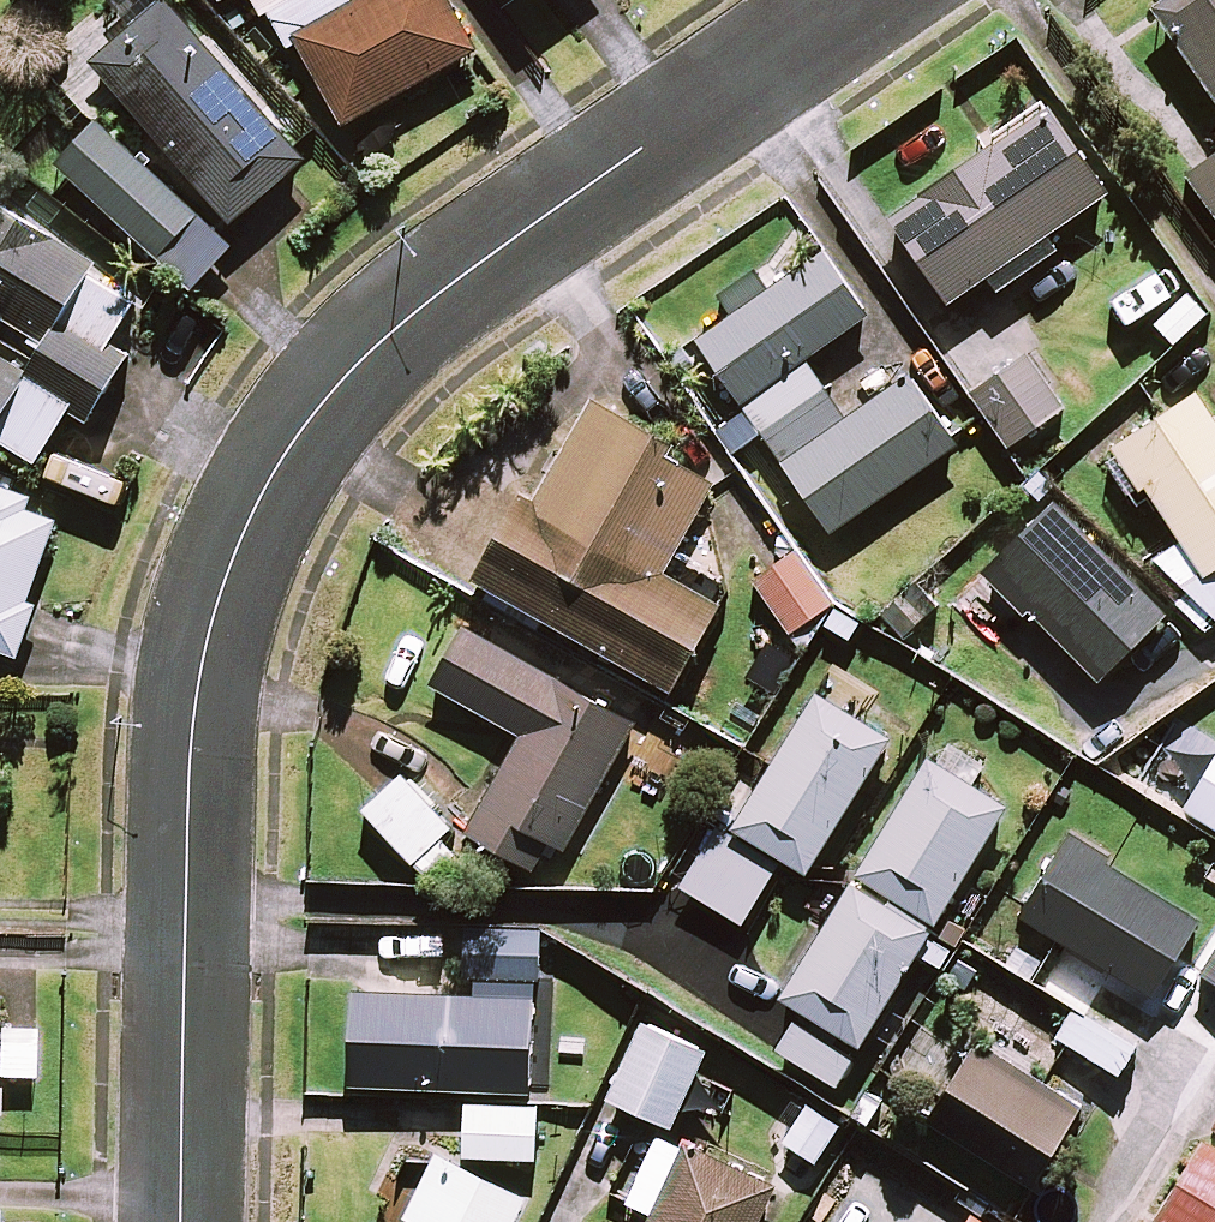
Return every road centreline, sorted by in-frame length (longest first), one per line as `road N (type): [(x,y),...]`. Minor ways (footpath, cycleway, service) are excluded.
road 1 (residential): [(182,1221),(189,759),(203,655),(234,557),(274,476),(360,359),(525,227),(854,0)]

